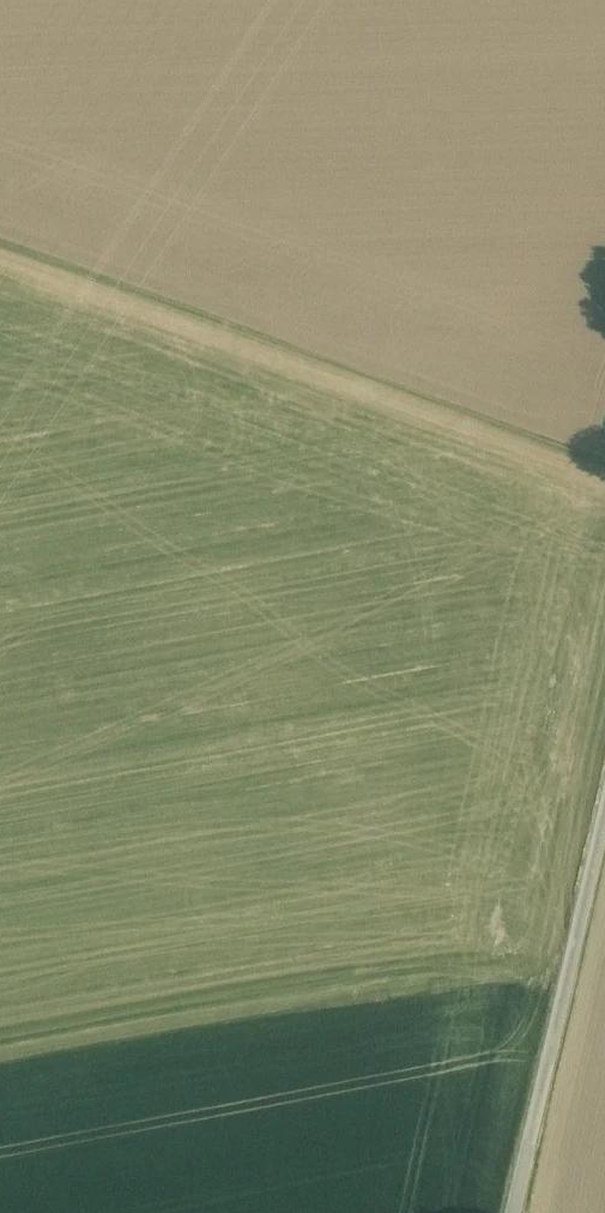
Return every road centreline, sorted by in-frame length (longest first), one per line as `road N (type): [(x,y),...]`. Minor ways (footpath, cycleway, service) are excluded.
road 1 (track): [(604,796),(508,1212)]

